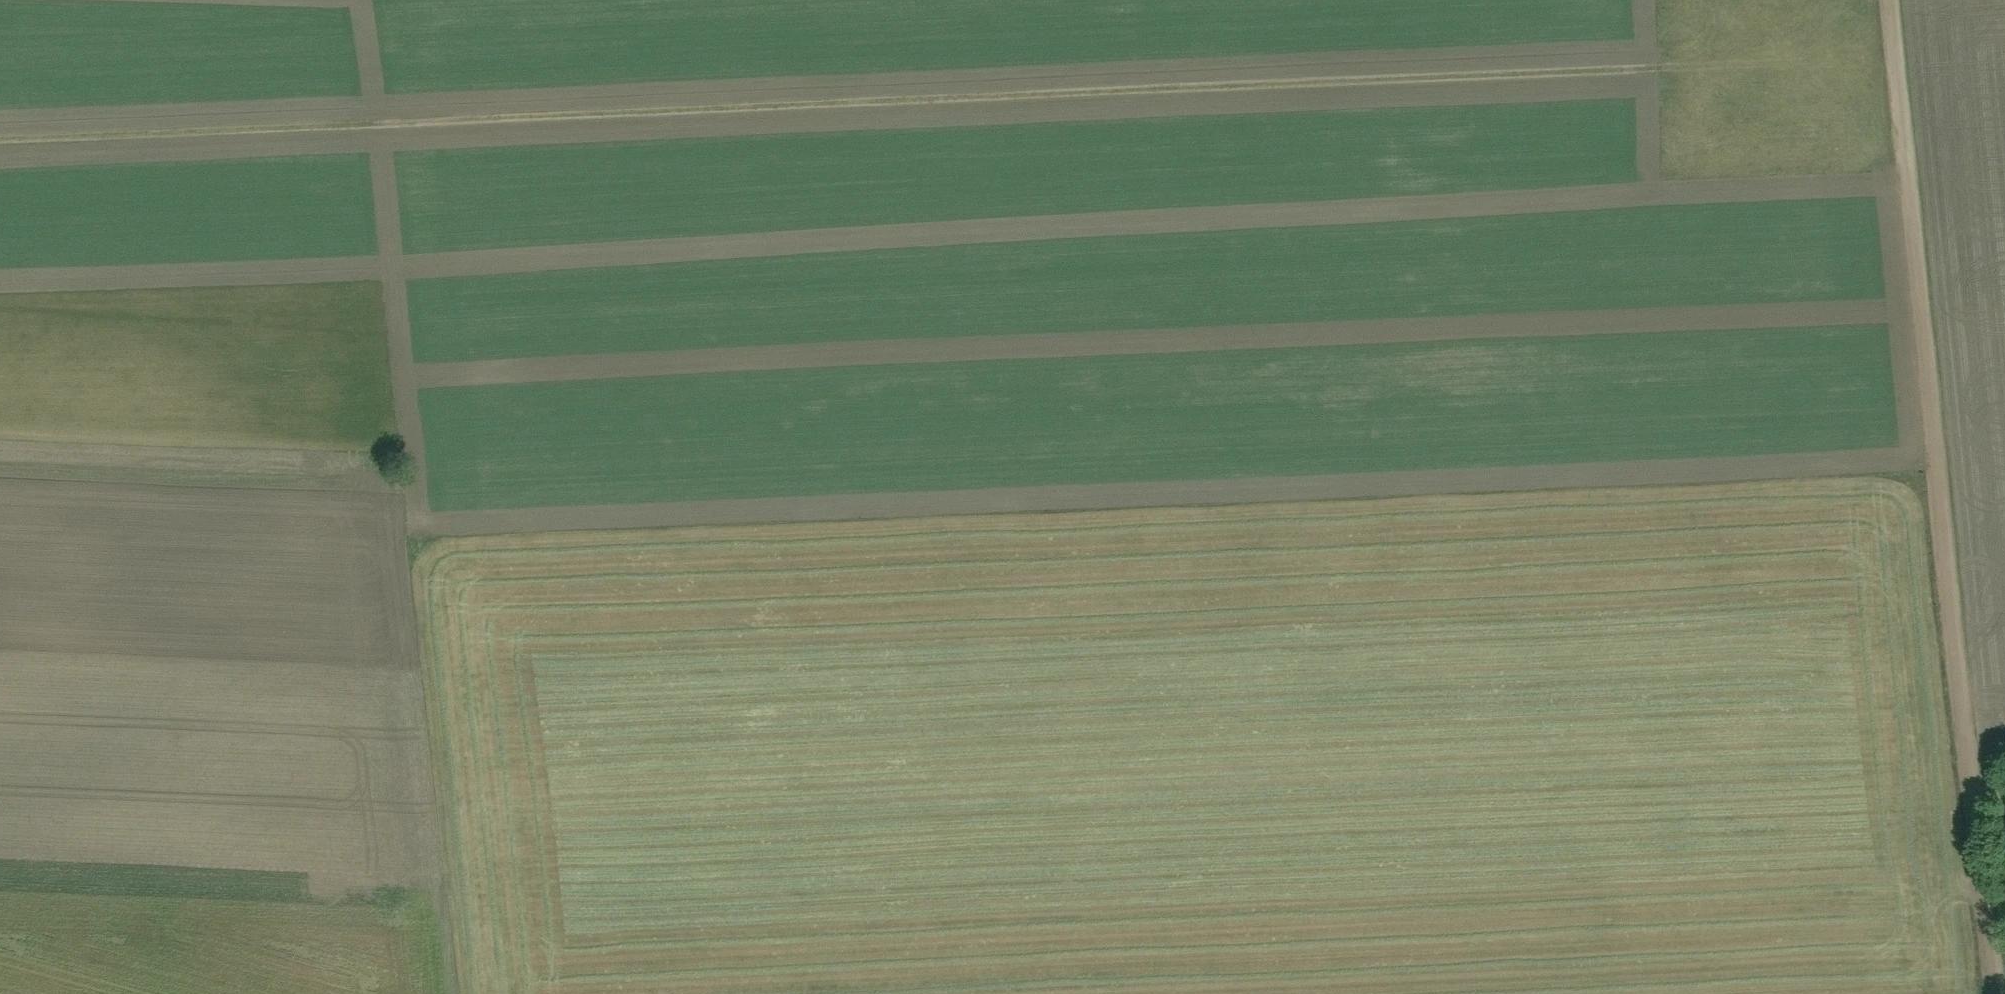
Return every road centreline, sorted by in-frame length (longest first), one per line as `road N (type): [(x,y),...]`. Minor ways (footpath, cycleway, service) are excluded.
road 1 (track): [(1970,741),(1891,0)]
road 2 (track): [(1997,993),(1970,741)]

